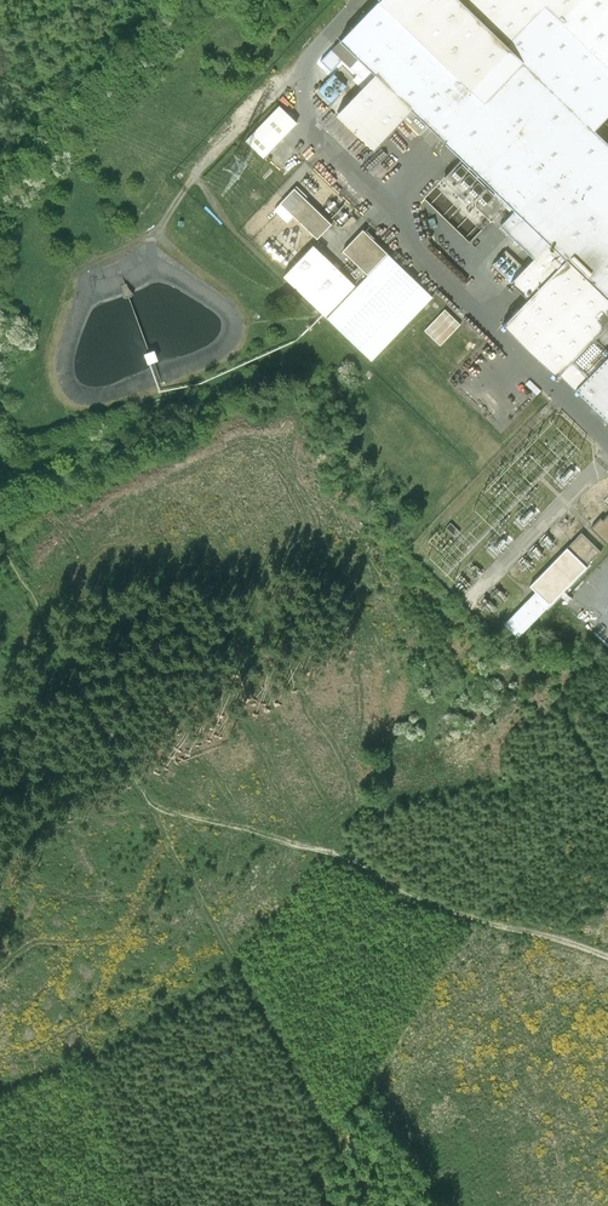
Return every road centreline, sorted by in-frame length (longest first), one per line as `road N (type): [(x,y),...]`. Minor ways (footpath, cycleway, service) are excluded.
road 1 (track): [(304,73),(194,177),(158,230),(72,278),(50,358),(64,401),(111,405),(249,343),(247,306),(159,236)]
road 2 (track): [(607,957),(437,906),(333,854),(151,809),(0,540)]
road 3 (track): [(382,1205),(151,809),(0,810)]
road 4 (track): [(0,522),(63,483),(100,447)]

